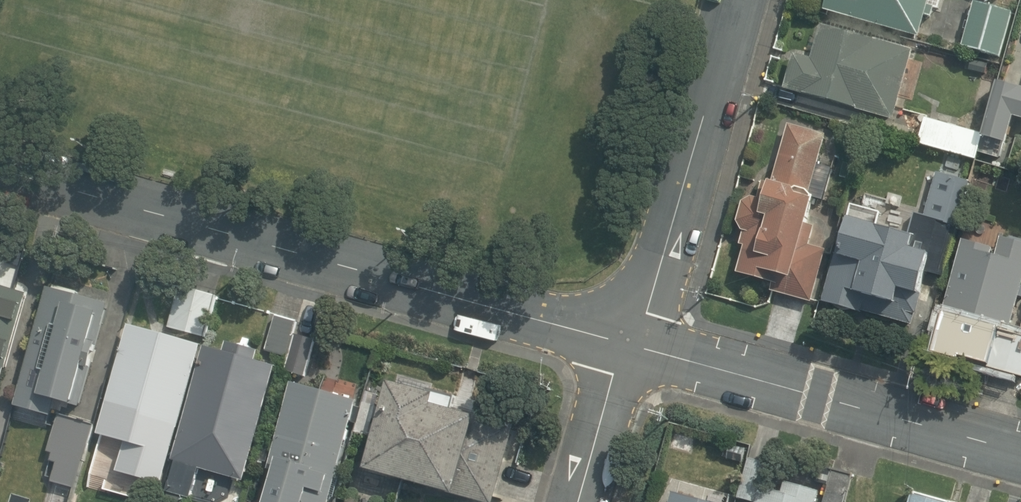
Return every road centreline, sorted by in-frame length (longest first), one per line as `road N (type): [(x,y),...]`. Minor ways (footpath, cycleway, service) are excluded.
road 1 (residential): [(0,169),(624,343)]
road 2 (residential): [(638,347),(1020,453)]
road 3 (residential): [(638,347),(736,0)]
road 4 (residential): [(578,501),(624,343)]

